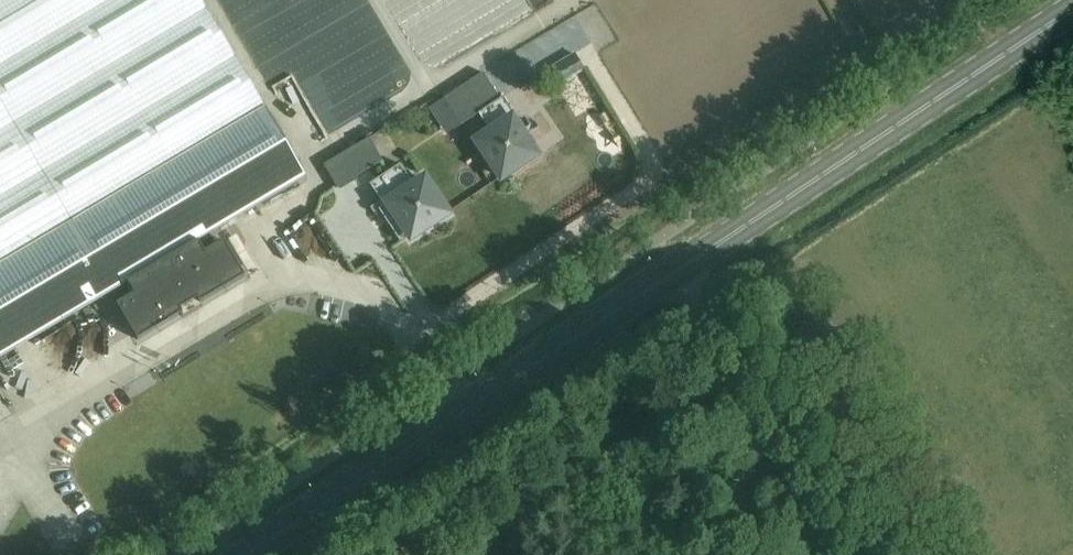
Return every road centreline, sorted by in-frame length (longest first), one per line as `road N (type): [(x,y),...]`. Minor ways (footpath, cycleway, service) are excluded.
road 1 (primary): [(249,554),(1072,12)]
road 2 (track): [(659,237),(852,554)]

